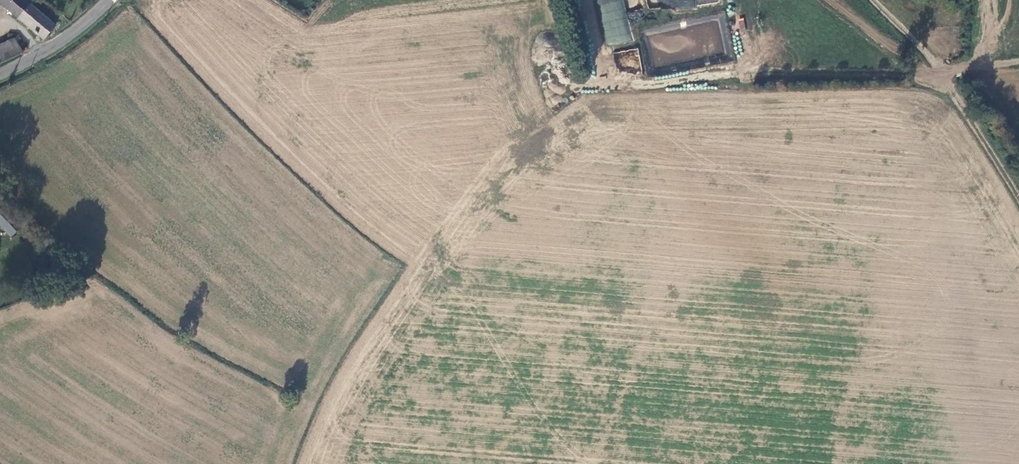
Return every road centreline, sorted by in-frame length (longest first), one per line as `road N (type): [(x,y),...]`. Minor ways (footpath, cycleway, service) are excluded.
road 1 (track): [(870,0),(988,144),(1018,199)]
road 2 (unclassified): [(109,0),(71,33),(0,74)]

